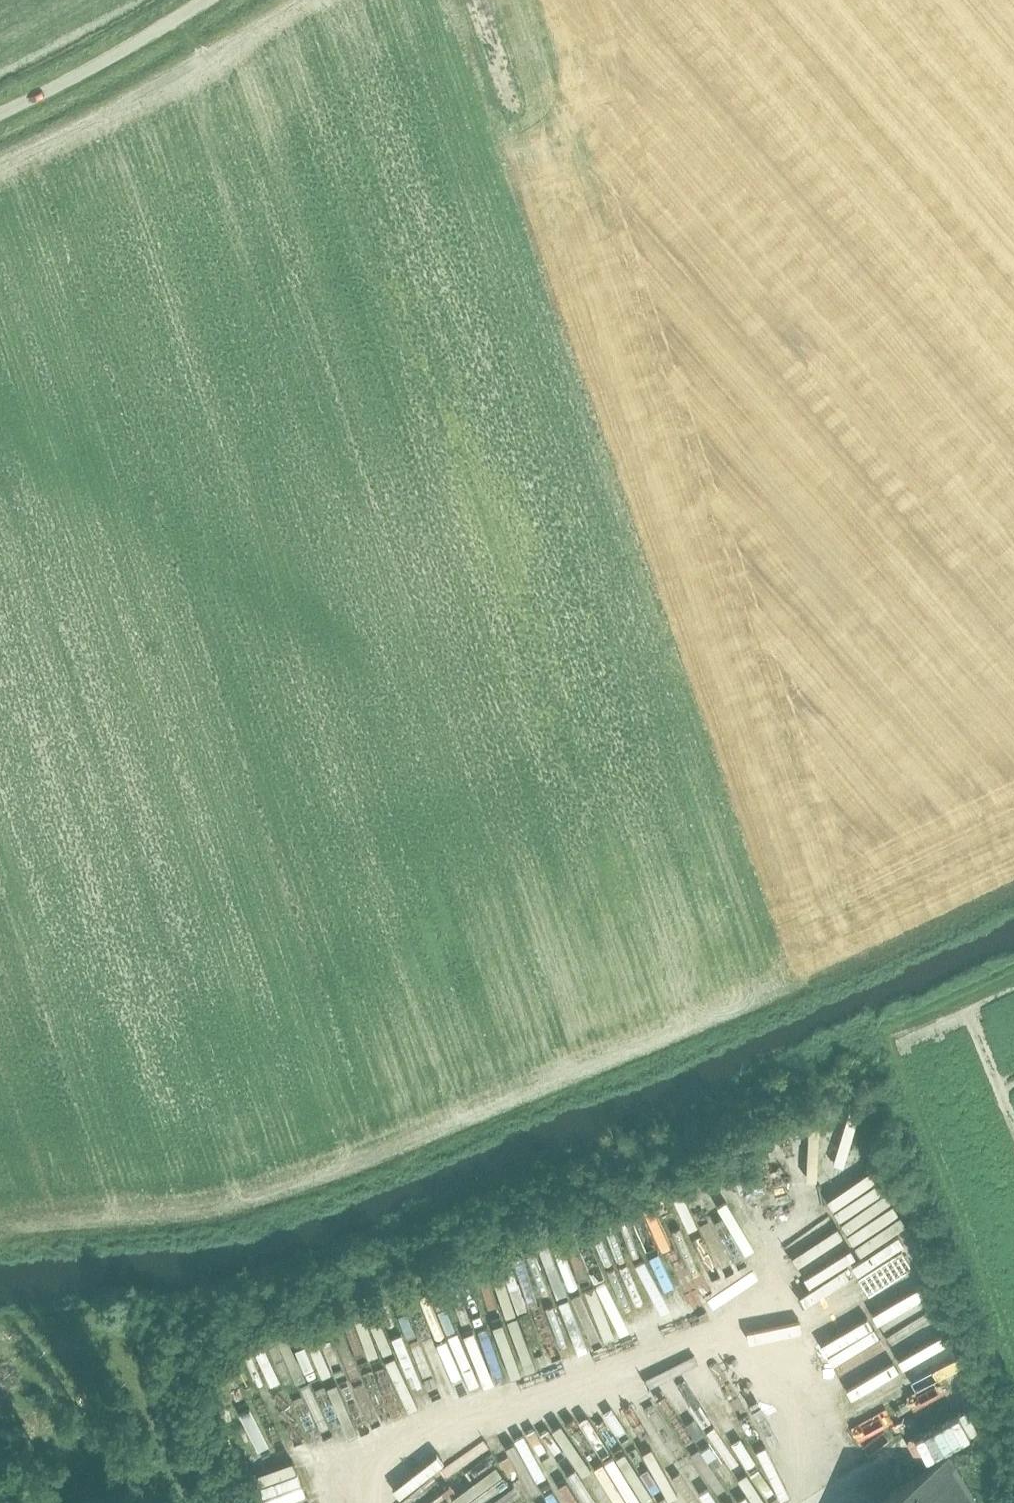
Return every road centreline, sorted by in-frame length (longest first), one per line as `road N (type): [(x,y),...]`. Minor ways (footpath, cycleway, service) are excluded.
road 1 (residential): [(0,112),(103,63),(205,0)]

